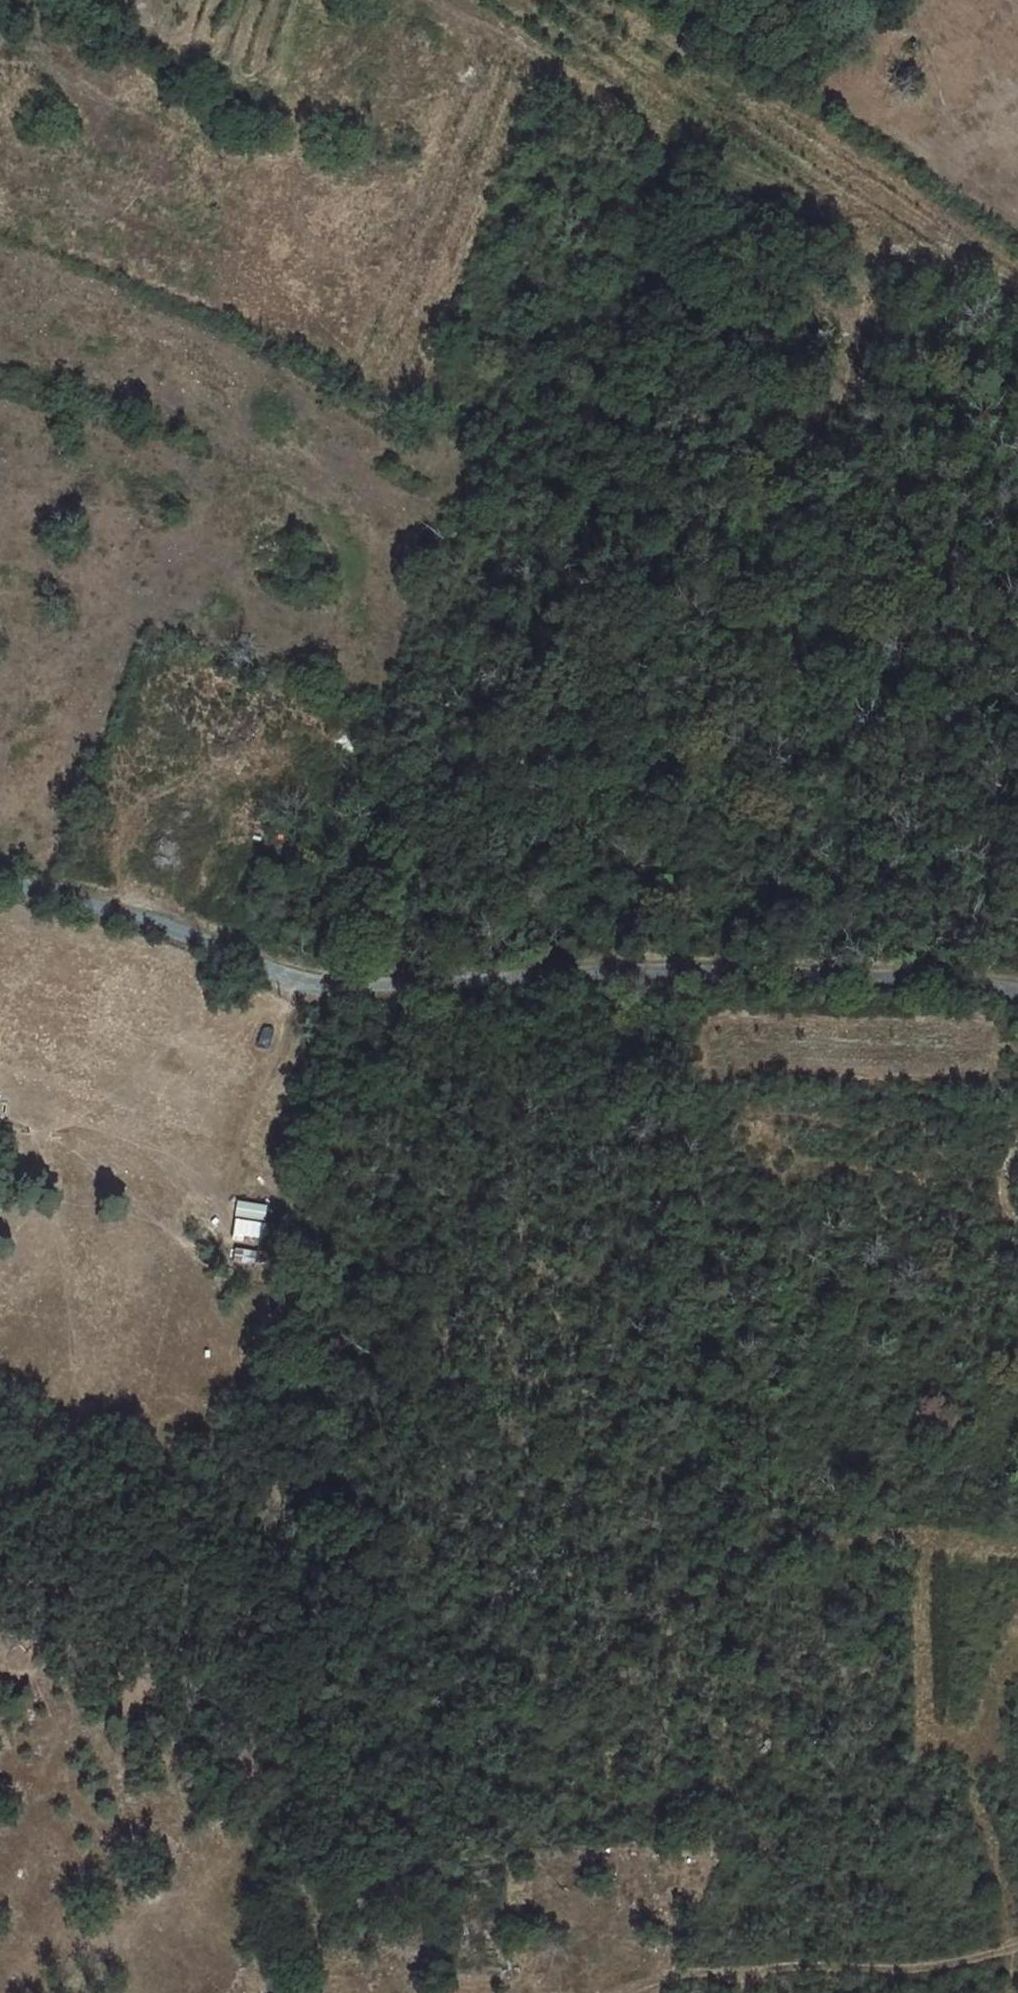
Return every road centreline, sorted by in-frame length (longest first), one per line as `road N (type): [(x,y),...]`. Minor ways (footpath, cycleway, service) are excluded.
road 1 (unclassified): [(0,883),(262,960),(403,989),(704,966),(1017,996)]
road 2 (track): [(1017,1942),(954,1964),(671,1973)]

